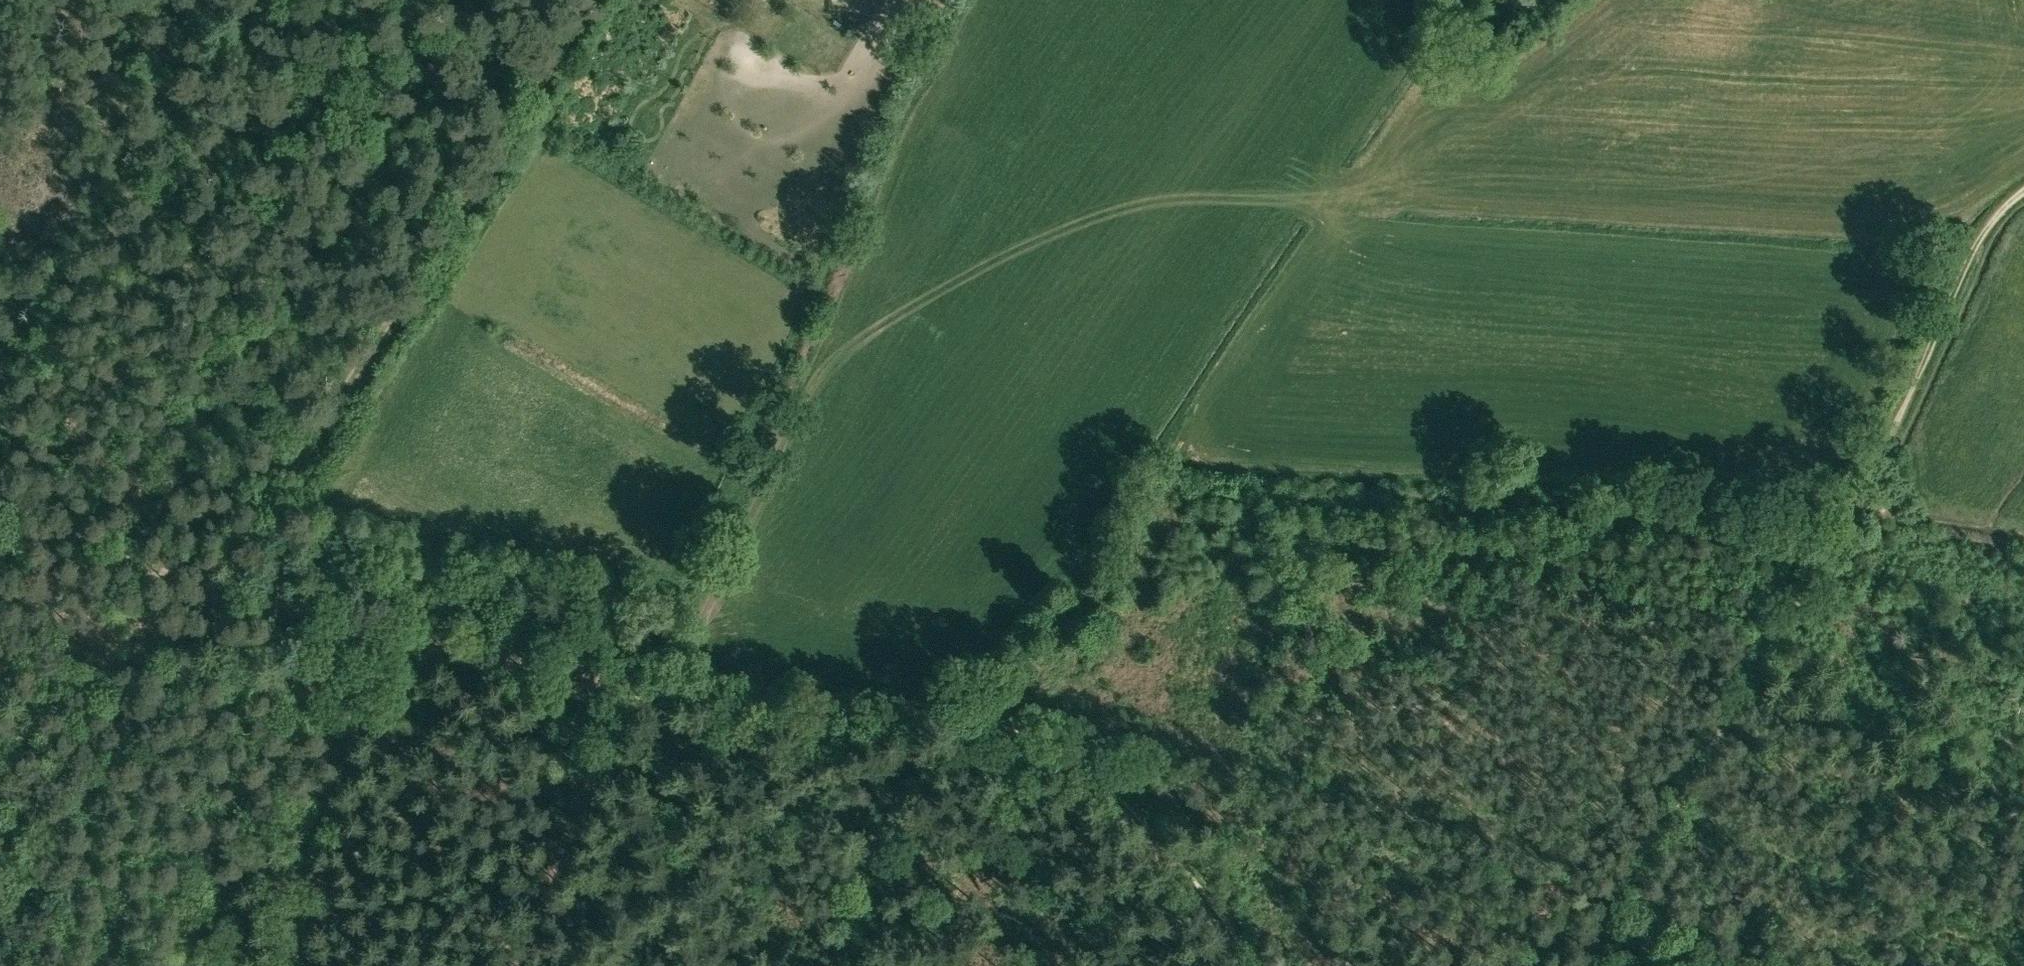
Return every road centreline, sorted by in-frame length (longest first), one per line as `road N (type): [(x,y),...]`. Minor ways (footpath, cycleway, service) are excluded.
road 1 (track): [(225,592),(622,684),(926,709),(1024,741),(1110,793),(1250,965)]
road 2 (track): [(1584,965),(1857,506),(1992,218),(2023,200)]
road 3 (track): [(225,592),(580,0)]
road 4 (track): [(225,592),(0,961)]
road 5 (track): [(0,512),(225,592)]

